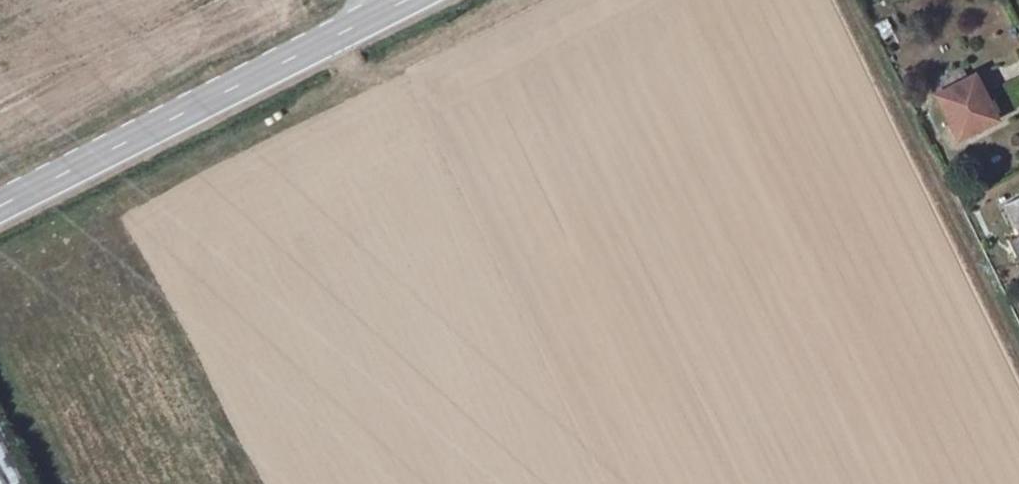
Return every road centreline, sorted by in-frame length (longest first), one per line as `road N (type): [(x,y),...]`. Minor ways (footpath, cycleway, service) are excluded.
road 1 (secondary): [(378,13),(0,205)]

